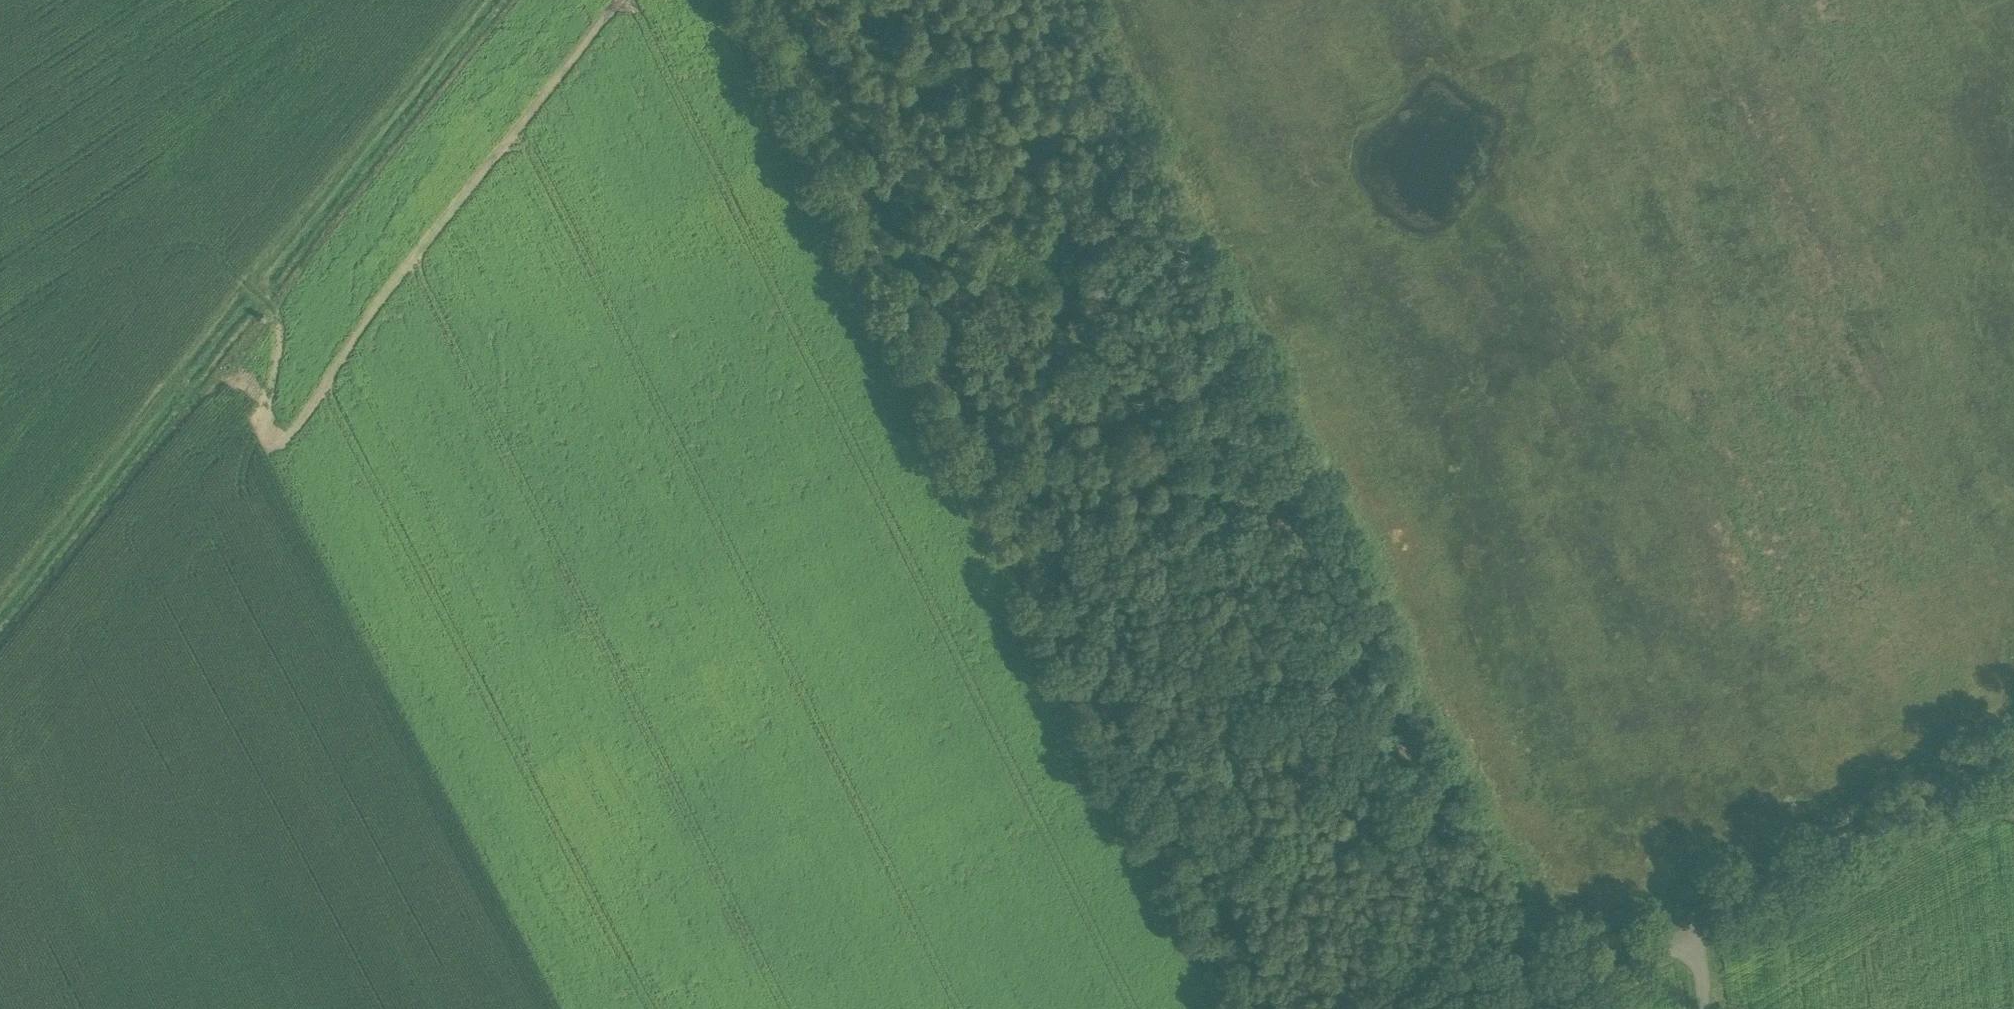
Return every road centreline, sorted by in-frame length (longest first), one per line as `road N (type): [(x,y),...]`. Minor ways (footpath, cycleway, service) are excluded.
road 1 (unclassified): [(1687,933),(2013,748)]
road 2 (unclassified): [(1544,1008),(1687,933)]

